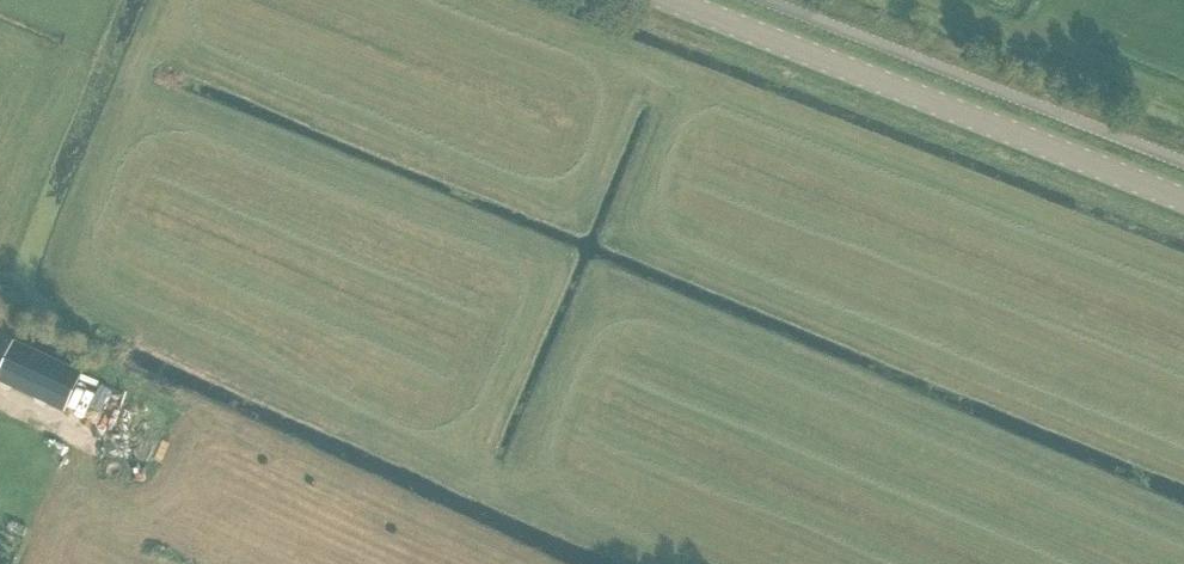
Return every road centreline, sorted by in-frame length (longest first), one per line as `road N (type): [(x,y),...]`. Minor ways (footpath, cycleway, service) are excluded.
road 1 (secondary): [(1183,198),(674,0)]

